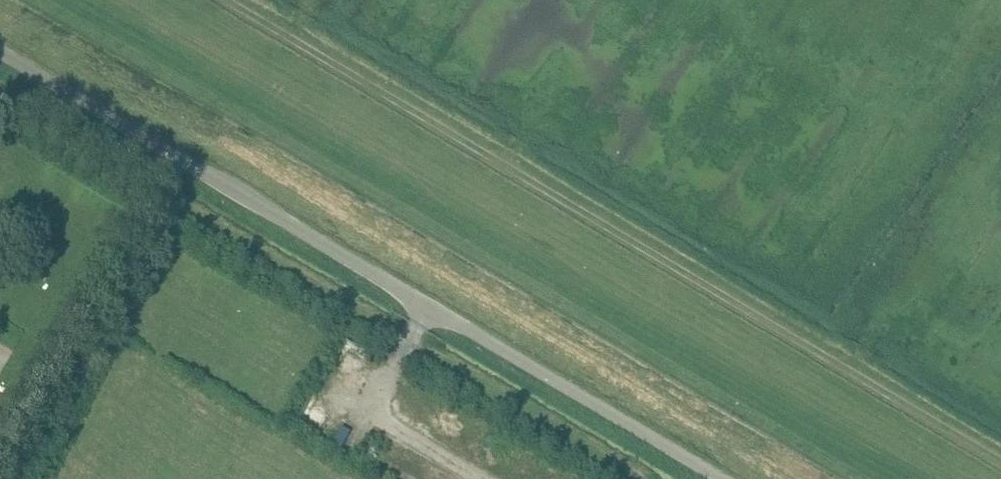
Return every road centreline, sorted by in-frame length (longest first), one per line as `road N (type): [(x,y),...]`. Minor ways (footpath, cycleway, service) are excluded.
road 1 (track): [(207,0),(1000,471)]
road 2 (unclassified): [(721,478),(0,51)]

